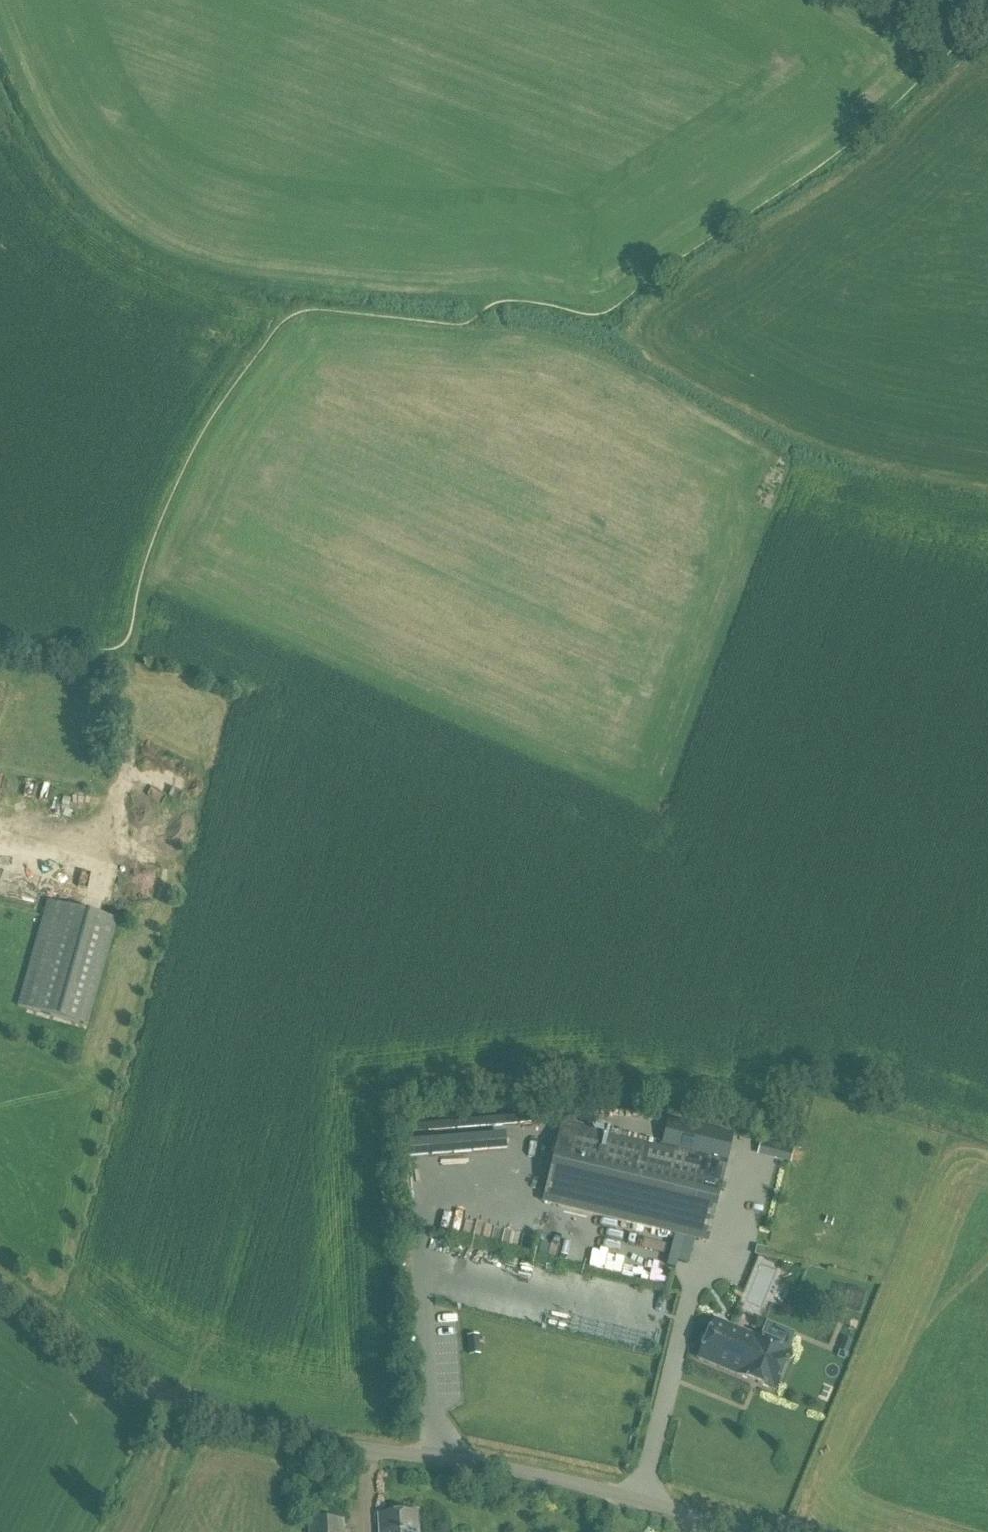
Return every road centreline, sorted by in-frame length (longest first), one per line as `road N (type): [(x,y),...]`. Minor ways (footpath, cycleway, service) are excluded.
road 1 (unclassified): [(743,1531),(643,1499),(282,1436),(185,1410),(114,1370),(0,1285)]

